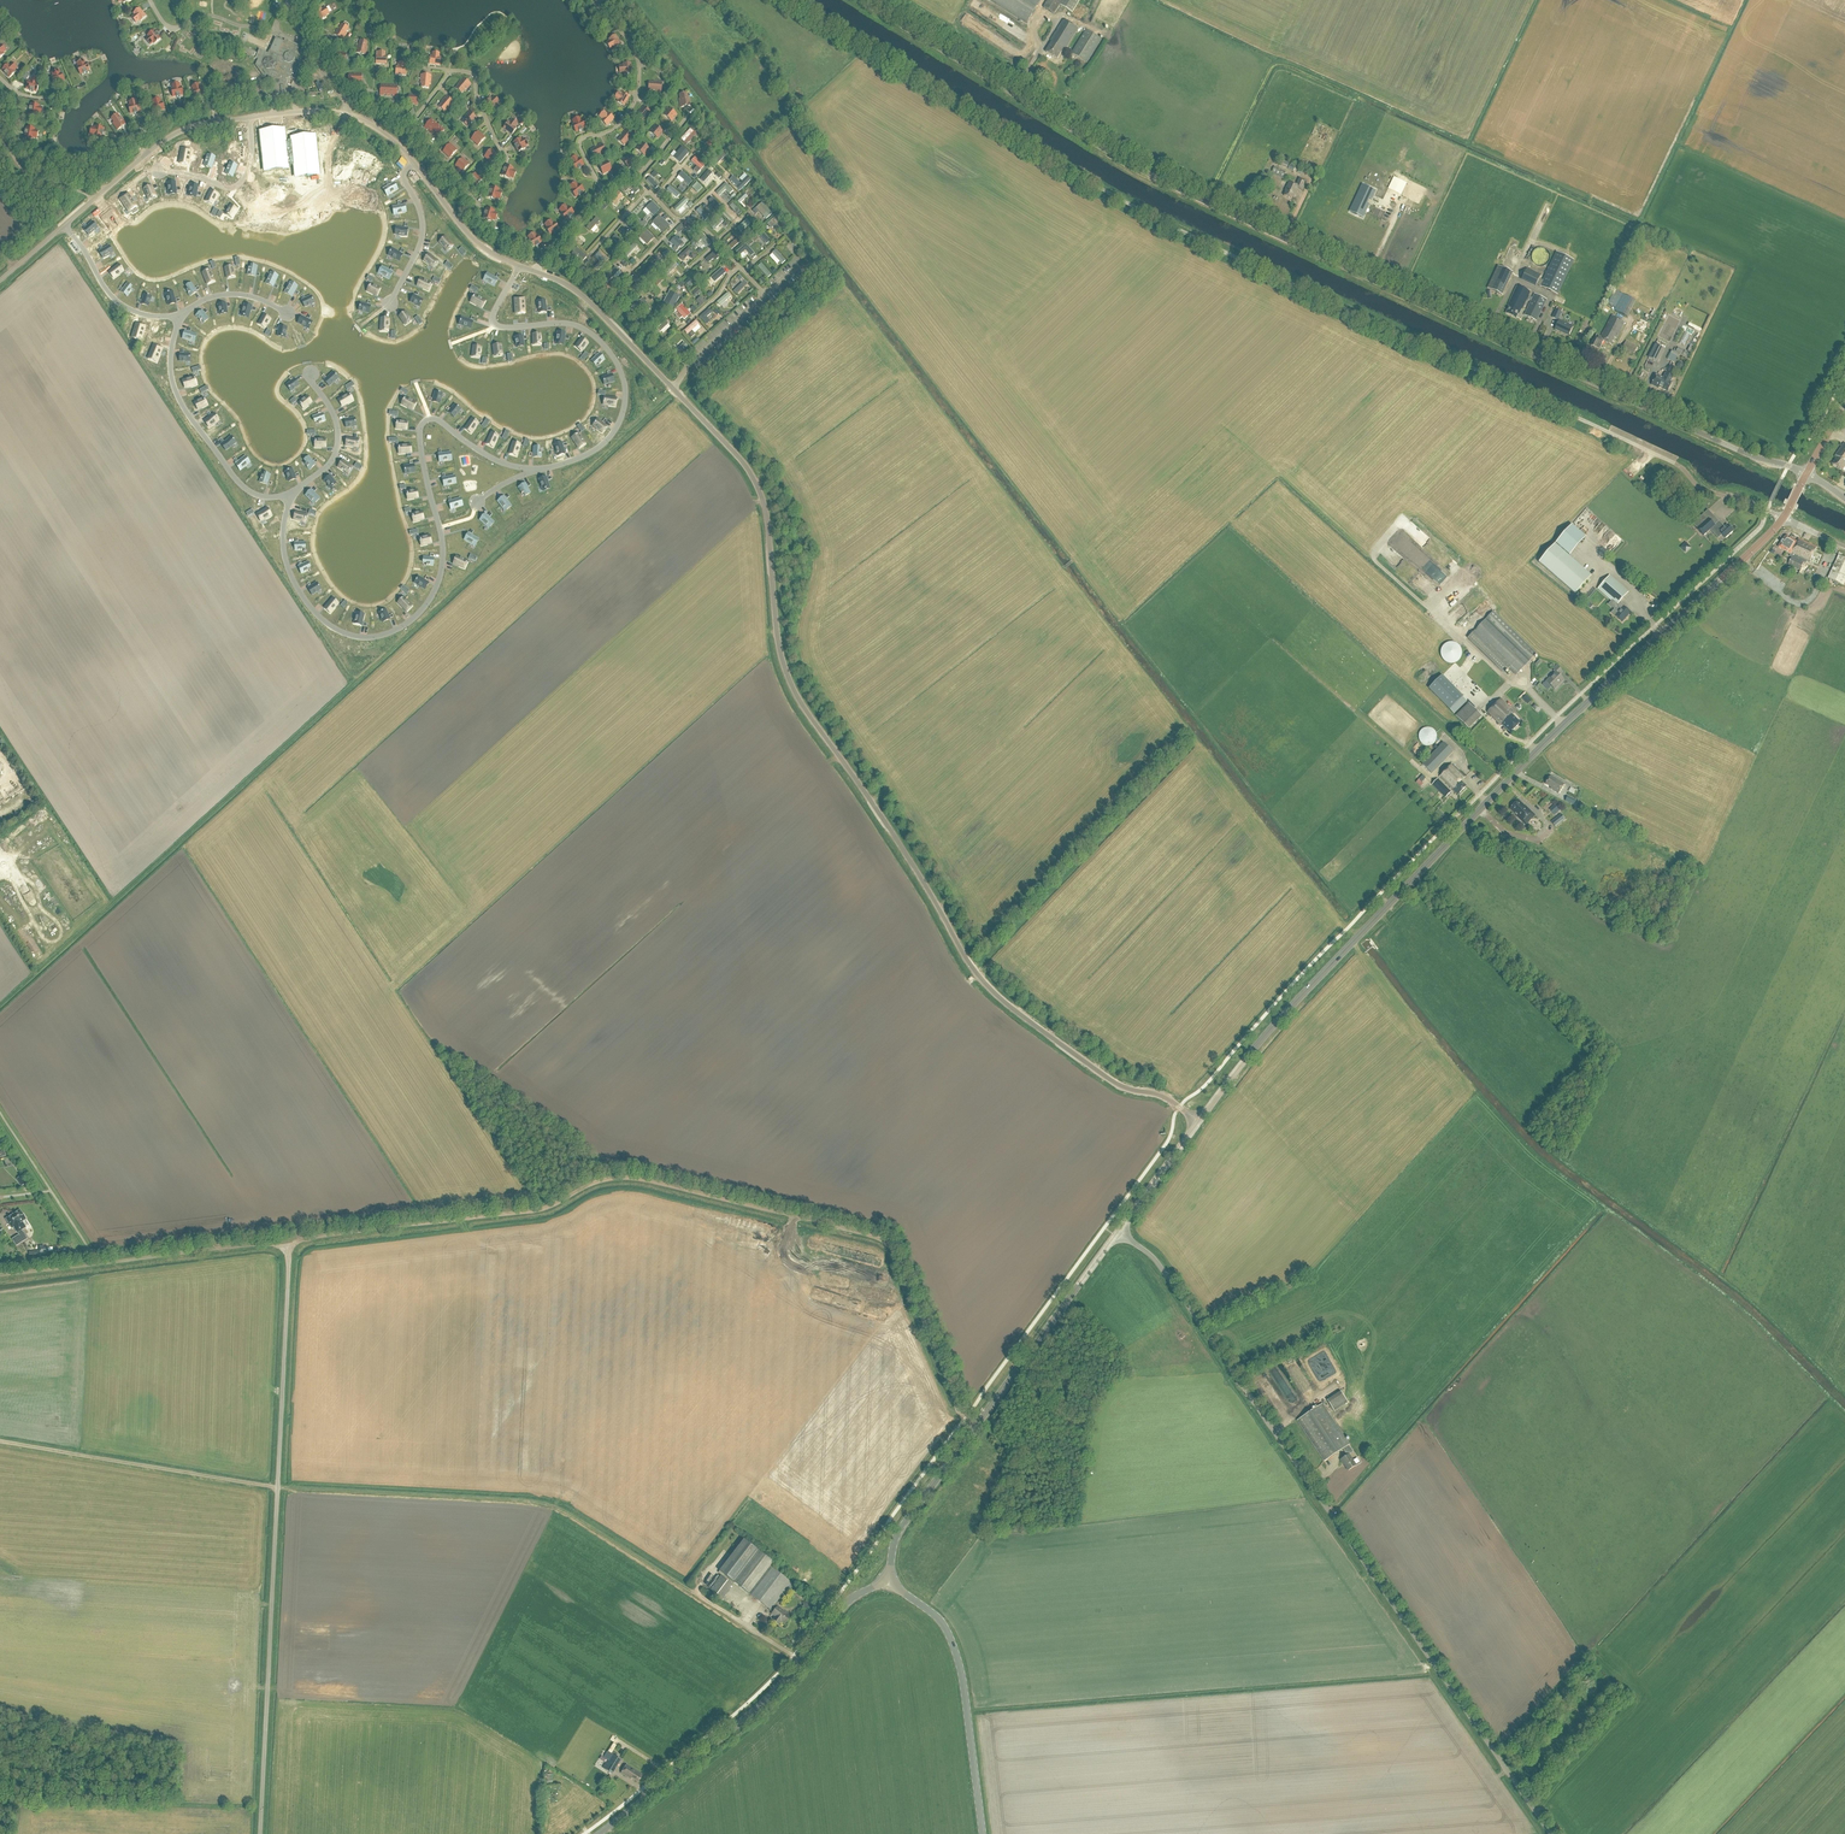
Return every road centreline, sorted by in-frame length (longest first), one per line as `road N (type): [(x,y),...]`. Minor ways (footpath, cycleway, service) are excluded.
road 1 (unclassified): [(217,122),(315,112),(363,120),(397,144),(477,243),(588,301),(752,475),(767,519),(788,677),(970,965),(995,995),(1113,1082),(1164,1098),(1198,1125)]
road 2 (unclassified): [(1784,518),(1706,491),(1676,464),(1147,214),(789,0)]
road 3 (tertiary): [(1806,475),(1640,407),(1131,164),(860,0)]
road 4 (primary): [(1198,1125),(1266,1034),(1522,766),(1784,518)]
road 5 (track): [(967,1417),(899,1259),(868,1233),(609,1178),(546,1206),(304,1238),(289,1251)]
road 6 (track): [(731,1616),(545,1504),(278,1488),(0,1443)]
road 7 (unclassified): [(1550,1833),(1166,1273),(1116,1233)]
road 8 (unclassified): [(261,1833),(289,1251)]
road 9 (primary): [(889,1582),(905,1521),(1116,1233)]
road 10 (track): [(0,1275),(255,1245),(289,1251)]
road 11 (primary): [(982,1833),(954,1649),(942,1621),(889,1582)]
road 12 (unclassified): [(0,282),(160,144),(217,122)]
road 13 (tertiary): [(599,1833),(756,1709),(800,1662)]
road 14 (primary): [(1116,1233),(1198,1125)]
road 15 (tertiary): [(800,1662),(853,1597),(889,1582)]
road 16 (residential): [(217,122),(214,105),(193,109),(120,149)]

